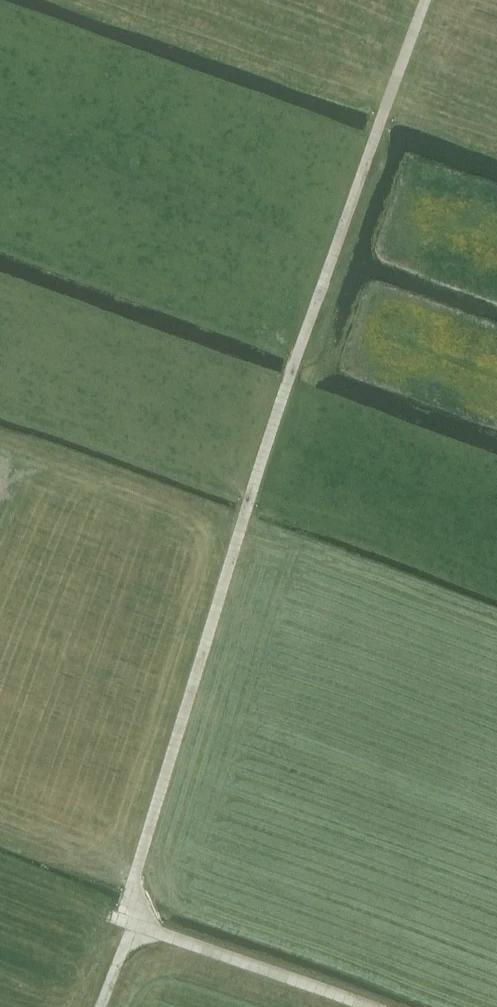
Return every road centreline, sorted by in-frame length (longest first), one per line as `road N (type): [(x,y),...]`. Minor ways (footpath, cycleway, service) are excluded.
road 1 (track): [(496,621),(243,526),(383,106)]
road 2 (track): [(95,1006),(122,928),(143,918),(378,1006)]
road 3 (track): [(243,526),(0,439)]

